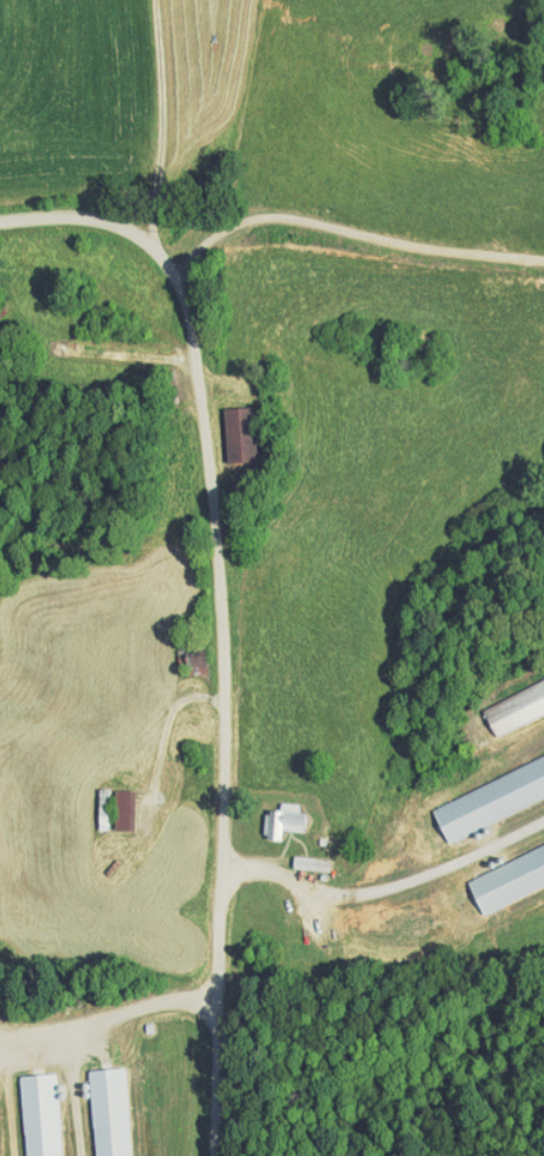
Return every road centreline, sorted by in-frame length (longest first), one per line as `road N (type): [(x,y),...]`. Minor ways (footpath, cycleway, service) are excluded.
road 1 (residential): [(213,1155),(221,720),(215,559),(175,281)]
road 2 (residential): [(543,262),(276,218),(238,225),(196,249),(175,281),(139,234),(68,220),(0,223)]

